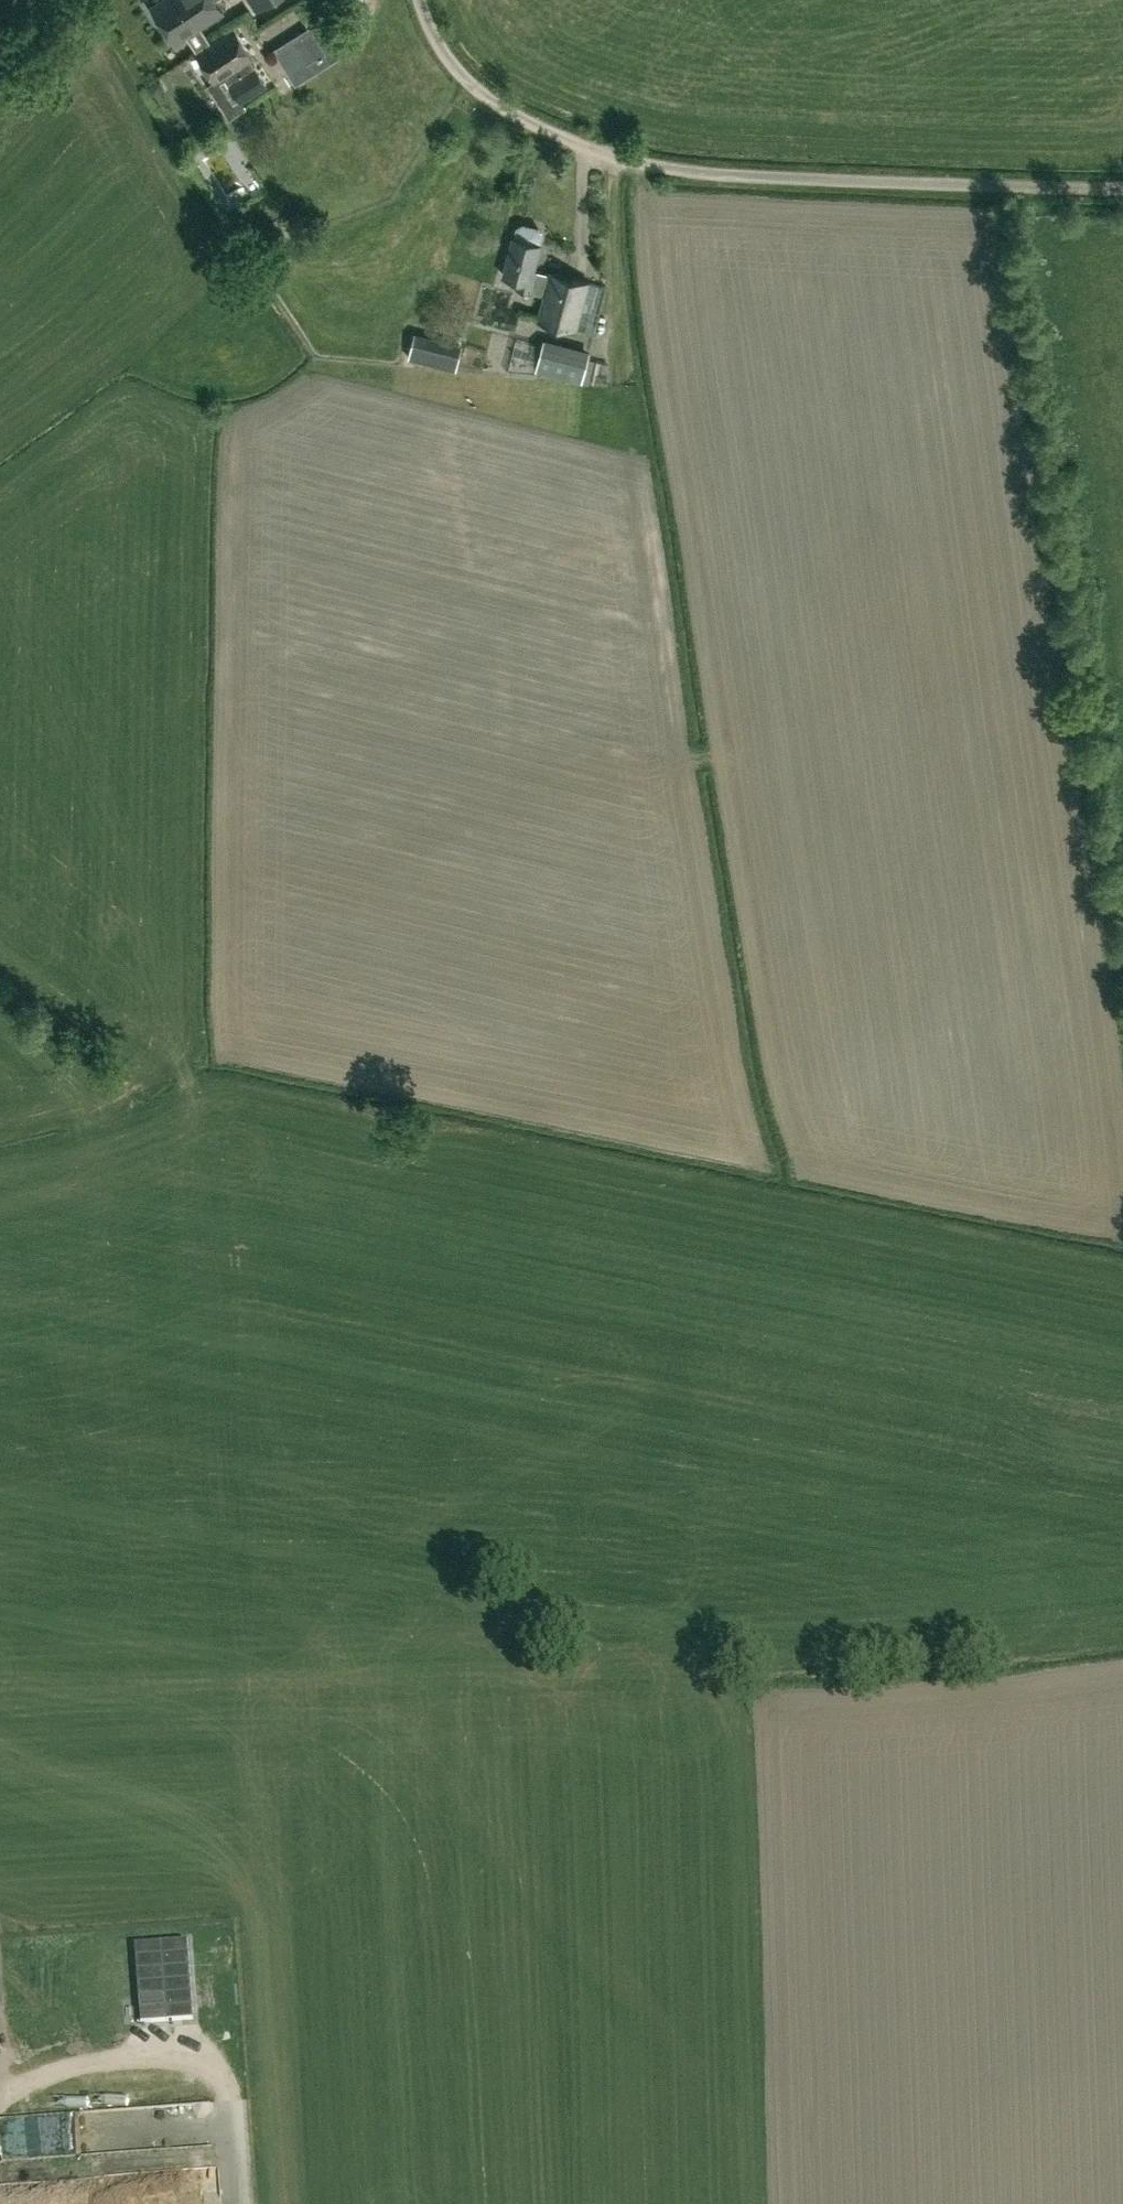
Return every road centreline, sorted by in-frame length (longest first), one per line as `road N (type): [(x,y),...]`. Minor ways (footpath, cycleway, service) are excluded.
road 1 (unclassified): [(1122,186),(763,175),(626,160),(498,104),(437,45),(420,0)]

